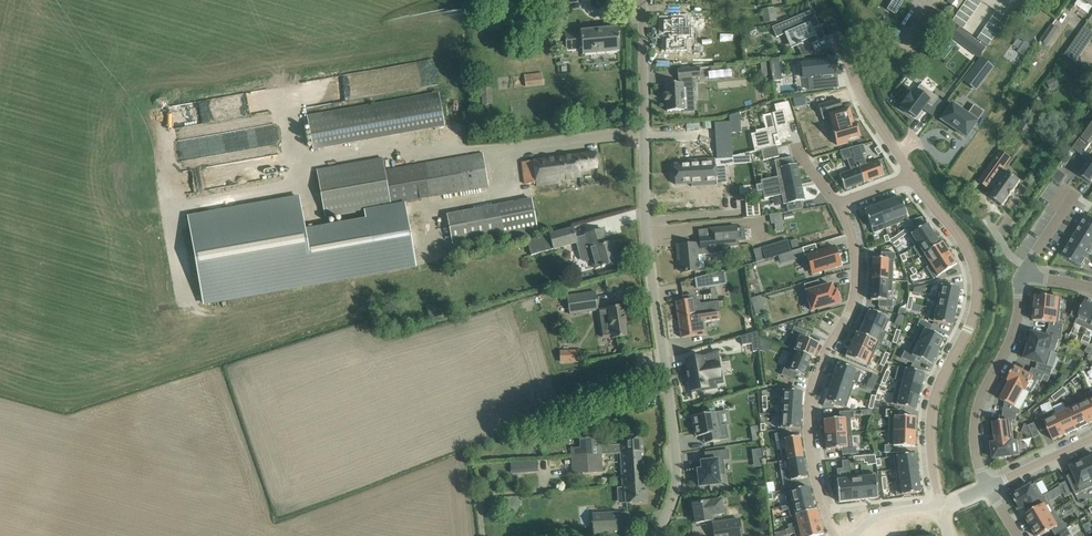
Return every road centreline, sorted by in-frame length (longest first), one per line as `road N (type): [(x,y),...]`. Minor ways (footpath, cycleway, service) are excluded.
road 1 (unclassified): [(653,535),(676,483),(676,456),(645,227),(643,0)]
road 2 (residential): [(940,507),(933,405),(968,331),(976,292),(968,257),(911,176)]
road 3 (residential): [(840,535),(808,429),(814,382),(856,291),(851,232),(837,205)]
road 4 (residential): [(1022,273),(1015,332),(982,394),(976,426),(988,487)]
road 5 (residential): [(911,176),(856,90),(833,33)]

